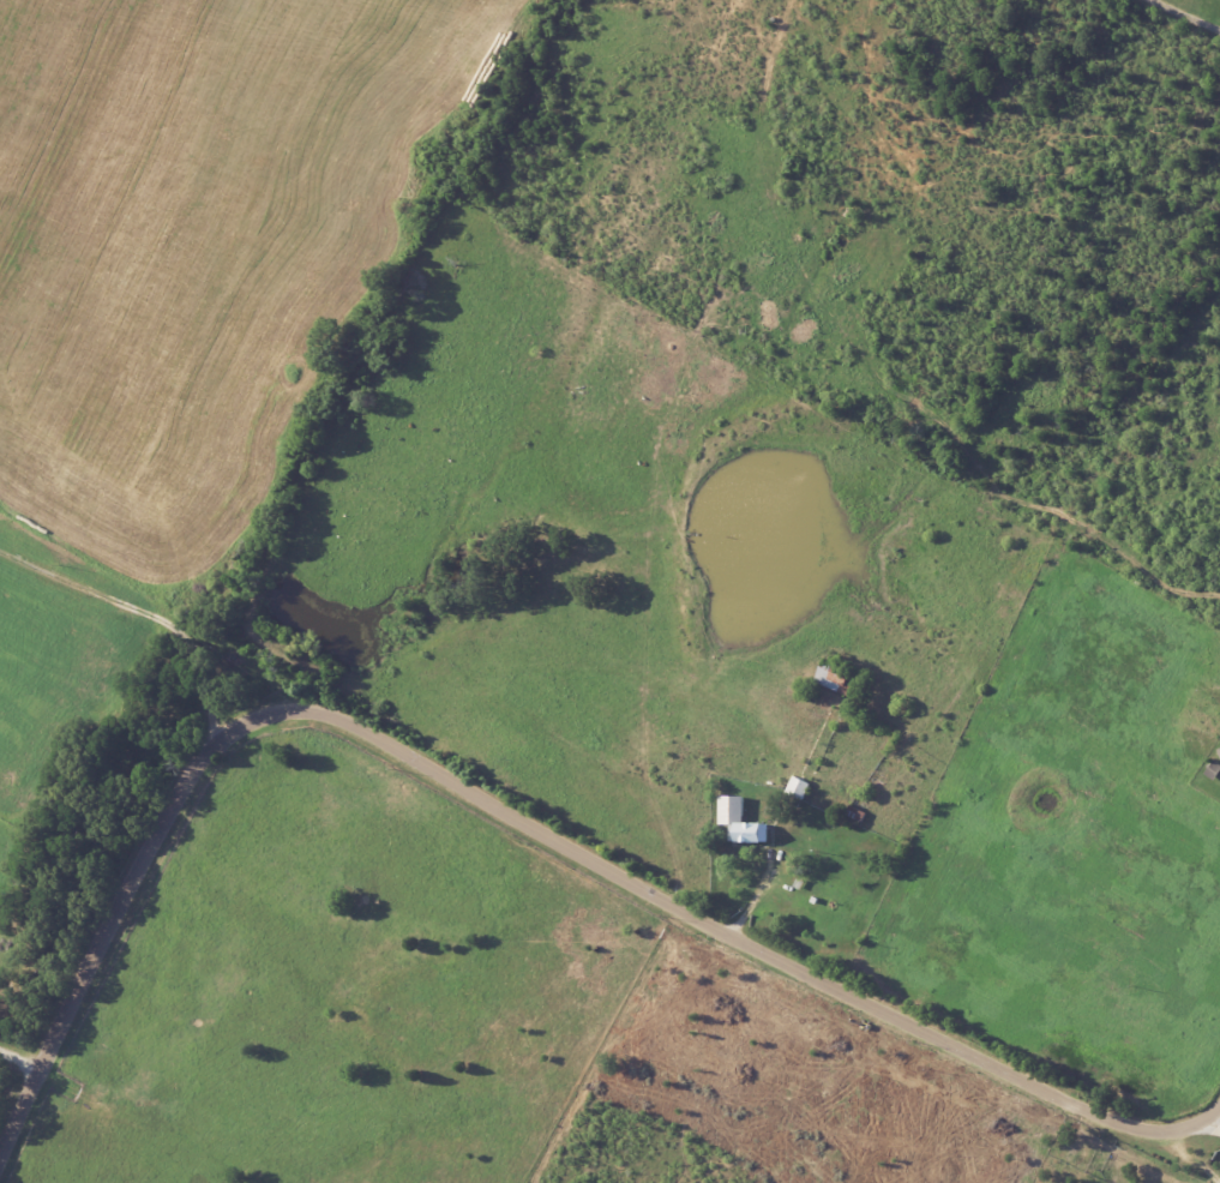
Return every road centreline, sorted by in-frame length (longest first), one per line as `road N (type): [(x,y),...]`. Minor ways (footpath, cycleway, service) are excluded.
road 1 (residential): [(0,1174),(82,990),(194,769),(233,728),(287,710),(353,723),(639,887),(1131,1130),(1172,1133),(1219,1111)]

